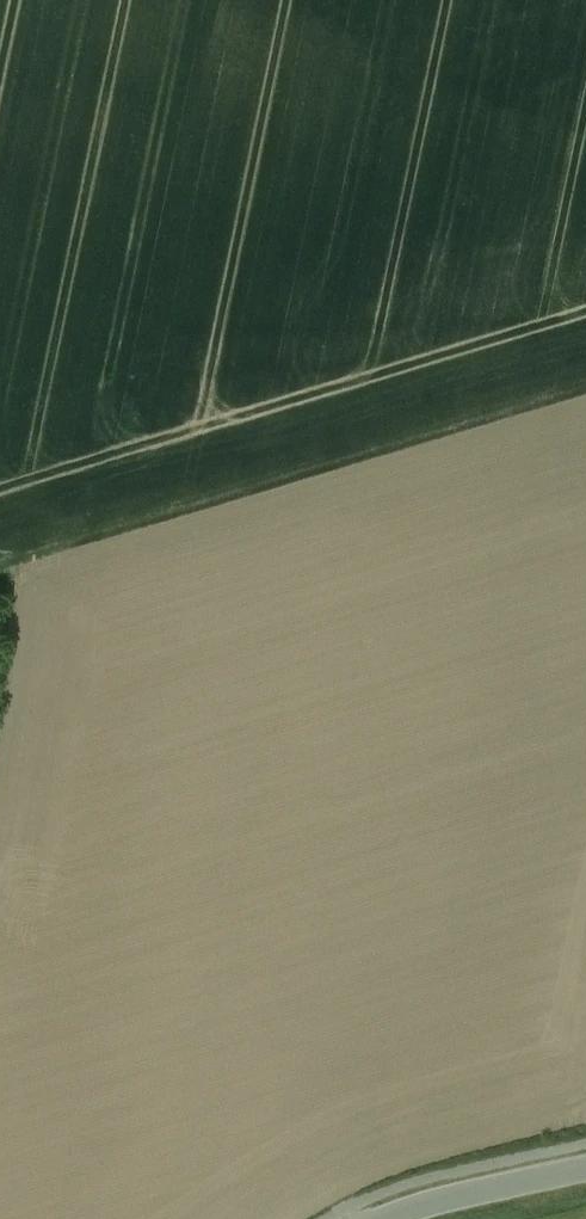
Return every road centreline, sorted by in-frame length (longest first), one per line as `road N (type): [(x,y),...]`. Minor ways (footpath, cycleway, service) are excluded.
road 1 (unclassified): [(384,1218),(585,1171)]

